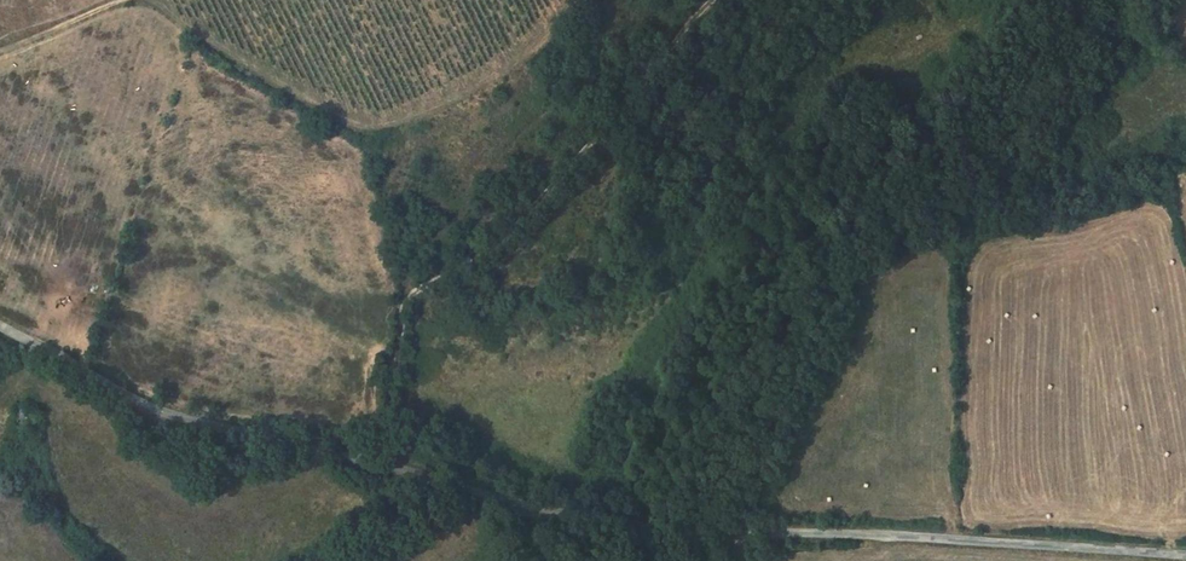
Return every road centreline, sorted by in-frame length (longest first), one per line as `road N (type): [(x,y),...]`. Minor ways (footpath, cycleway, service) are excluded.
road 1 (unclassified): [(1185,555),(756,531),(524,502),(327,456),(115,392),(0,325)]
road 2 (track): [(391,472),(402,302),(507,238),(716,0)]

